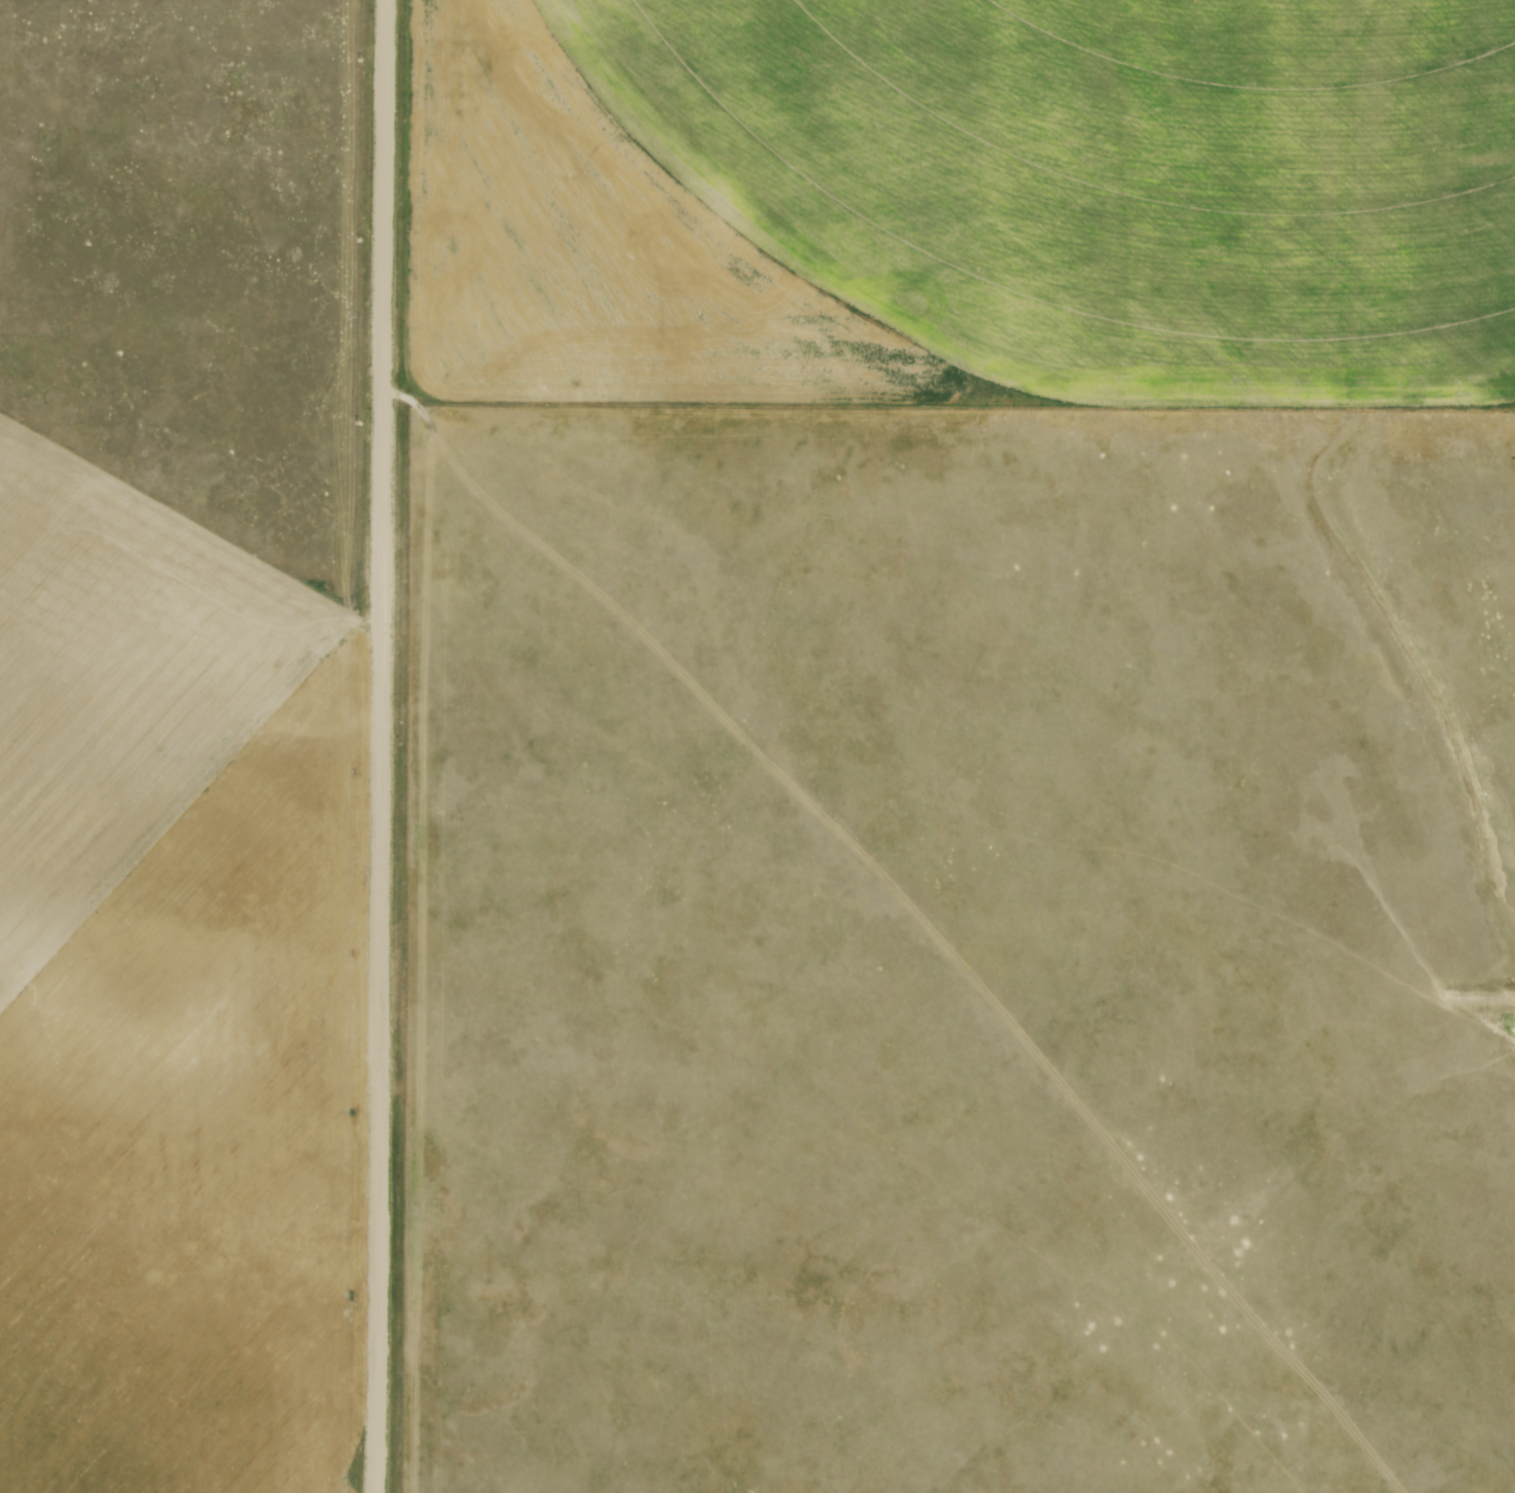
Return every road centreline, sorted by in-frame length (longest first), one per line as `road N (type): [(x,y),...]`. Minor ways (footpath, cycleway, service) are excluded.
road 1 (residential): [(381,1492),(391,0)]

